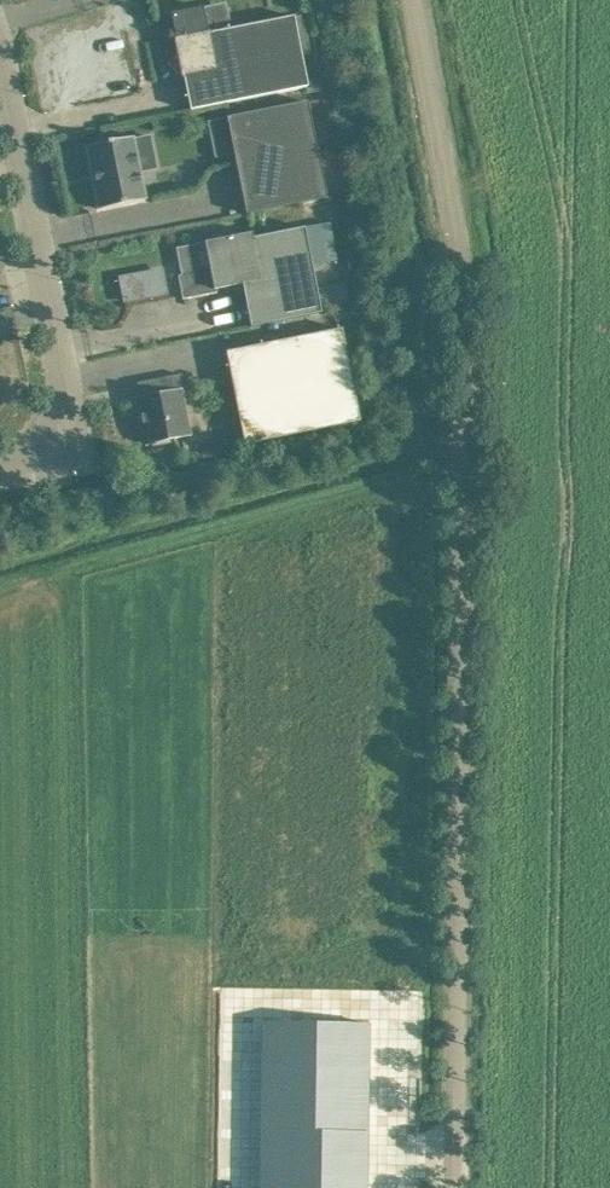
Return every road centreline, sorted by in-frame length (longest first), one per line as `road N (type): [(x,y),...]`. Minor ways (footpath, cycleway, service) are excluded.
road 1 (unclassified): [(444,1187),(457,323),(443,161),(406,0)]
road 2 (unclassified): [(0,473),(55,432),(65,383),(0,50)]

